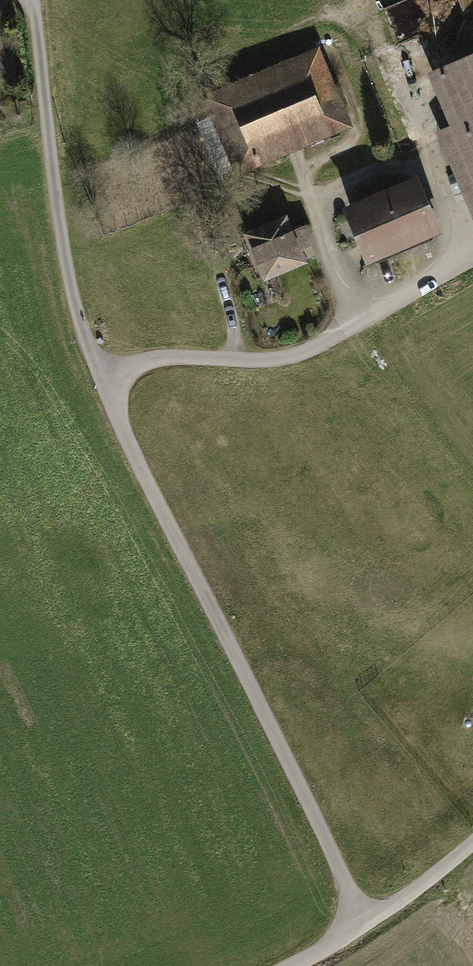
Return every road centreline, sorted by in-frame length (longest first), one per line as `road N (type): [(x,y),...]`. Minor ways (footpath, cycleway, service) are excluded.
road 1 (track): [(367,927),(101,377),(69,282),(37,0)]
road 2 (track): [(472,845),(367,927)]

